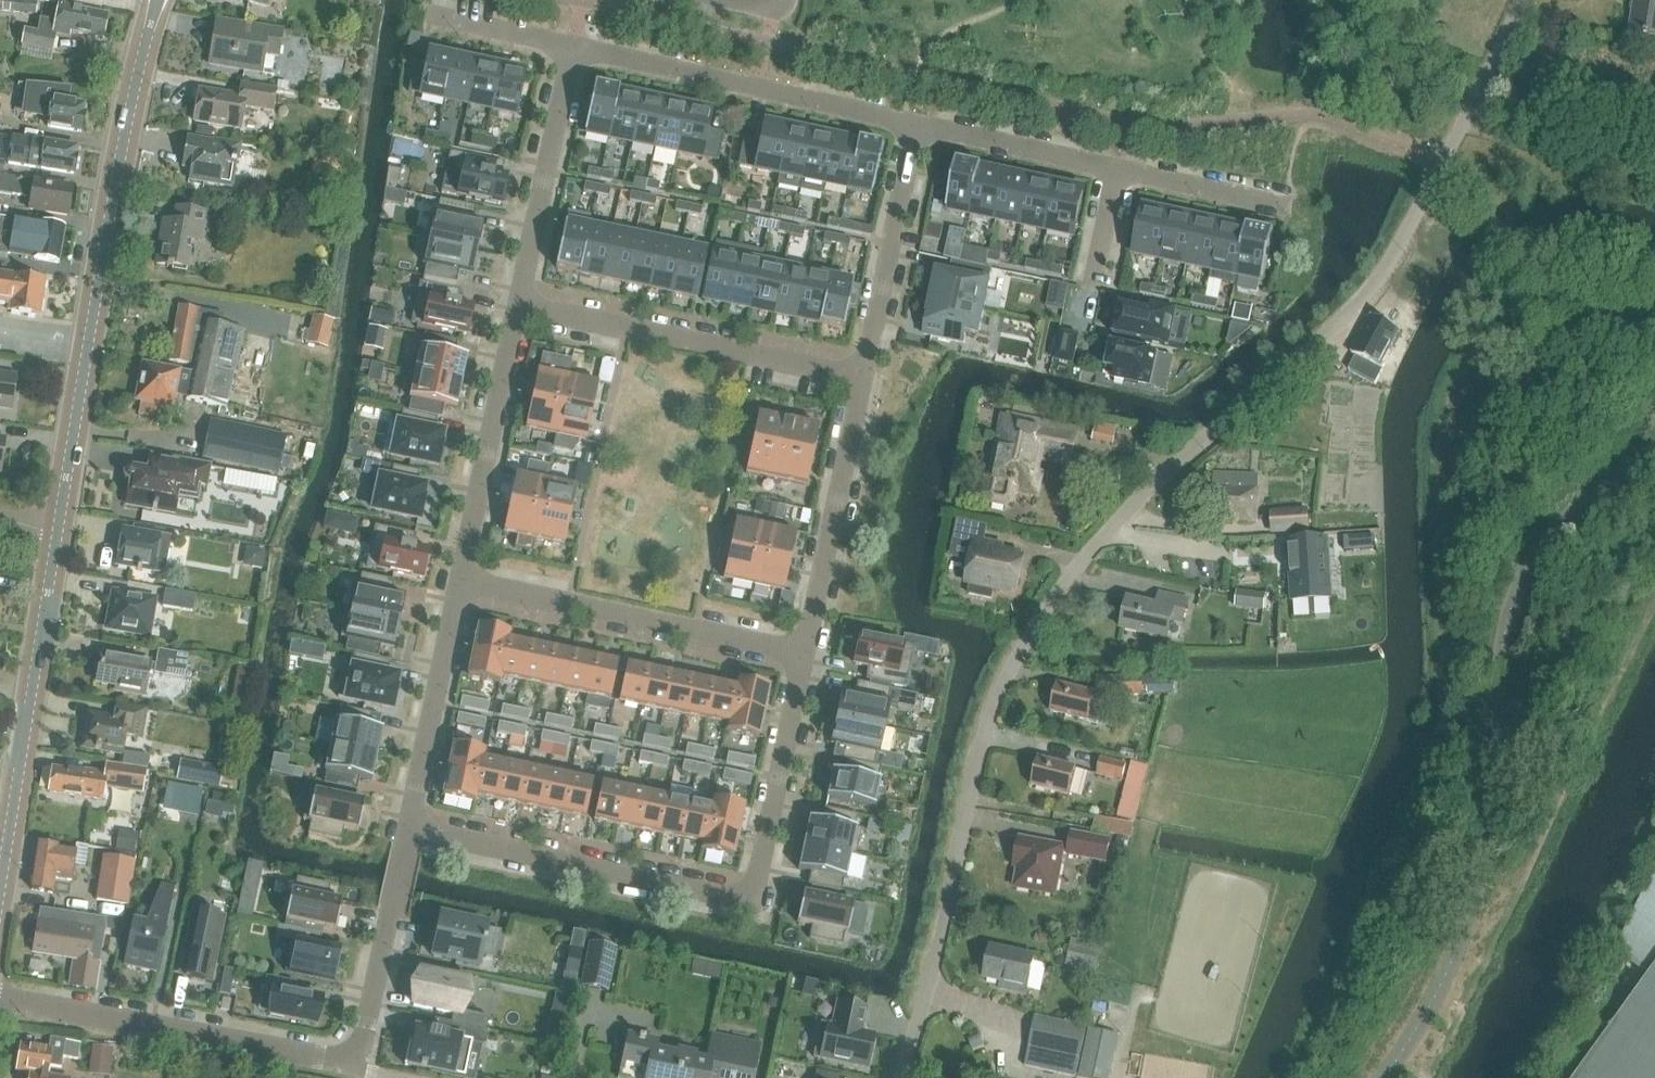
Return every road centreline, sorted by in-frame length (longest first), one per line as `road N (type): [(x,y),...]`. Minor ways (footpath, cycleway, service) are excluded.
road 1 (residential): [(898,1077),(946,927),(970,791),(1024,647),(1052,599),(1148,489),(1372,289),(1410,229),(1522,0)]
road 2 (residential): [(407,829),(755,901),(805,652)]
road 3 (tertiary): [(56,532),(129,113),(159,0)]
road 4 (residential): [(917,122),(1289,203)]
road 5 (residential): [(361,1069),(0,1001)]
road 6 (residential): [(460,579),(805,652)]
road 7 (residential): [(863,377),(518,305)]
road 8 (residential): [(573,46),(917,122)]
road 9 (tertiary): [(0,862),(56,532)]
road 10 (residential): [(805,652),(863,377)]
road 11 (residential): [(518,305),(460,579)]
road 12 (residential): [(573,46),(518,305)]
road 13 (residential): [(863,377),(917,122)]
road 14 (residential): [(460,579),(407,829)]
road 15 (residential): [(407,829),(361,1069)]
road 16 (residential): [(430,14),(573,46)]

